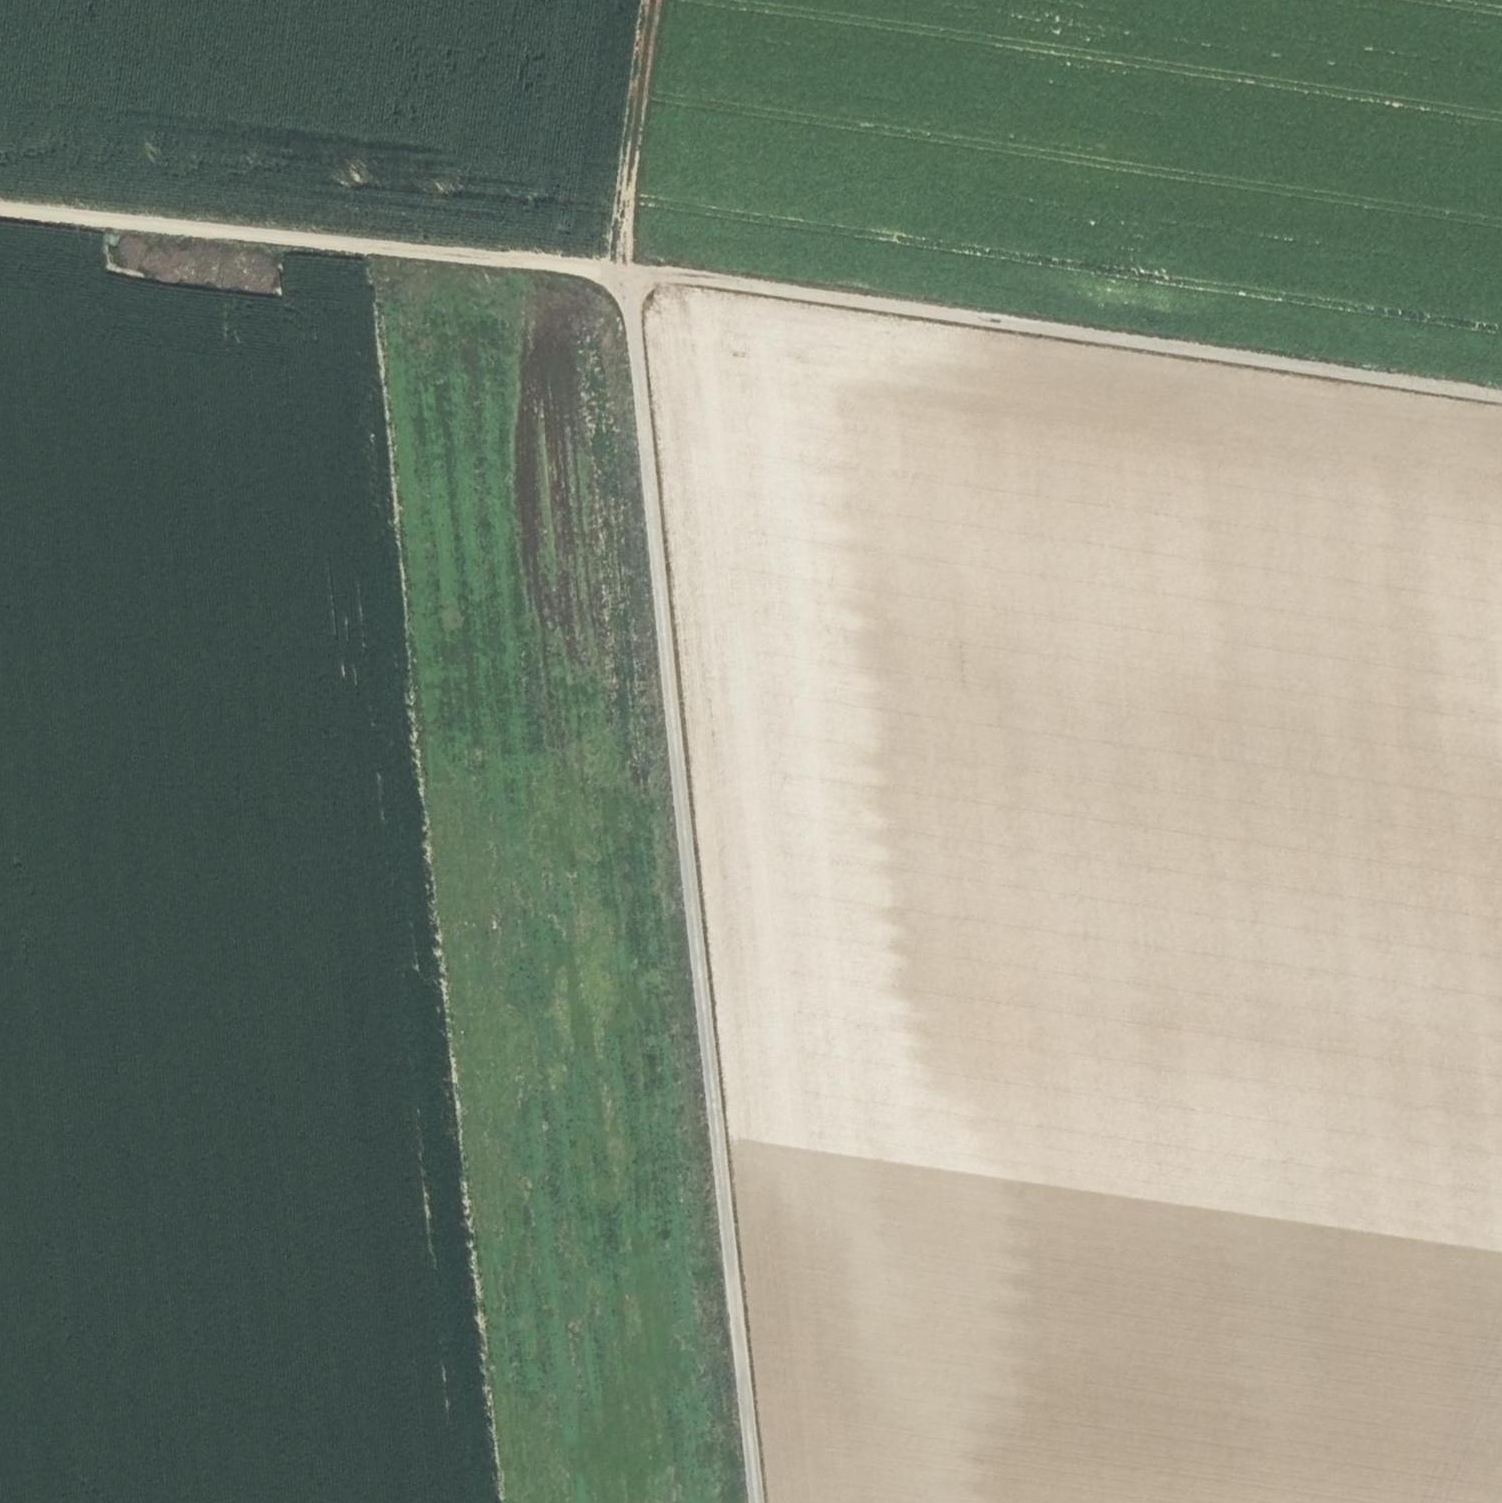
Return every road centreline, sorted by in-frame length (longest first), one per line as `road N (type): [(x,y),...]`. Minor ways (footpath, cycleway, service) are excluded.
road 1 (track): [(1501,403),(627,282),(0,210)]
road 2 (track): [(755,1502),(627,282),(625,229),(657,0)]

